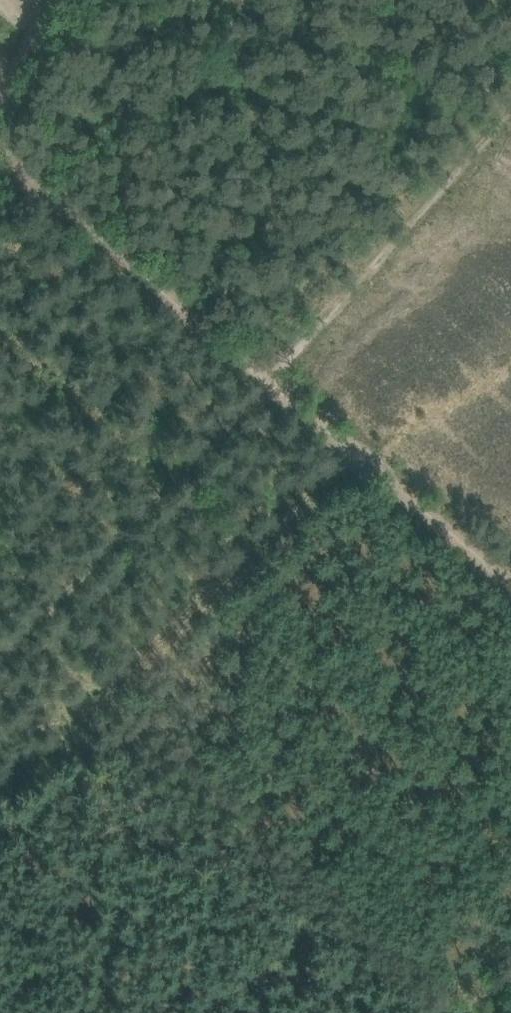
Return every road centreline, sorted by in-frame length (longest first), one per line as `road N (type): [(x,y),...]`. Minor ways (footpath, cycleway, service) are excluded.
road 1 (track): [(510,574),(286,378),(510,123)]
road 2 (track): [(0,673),(286,378)]
road 3 (track): [(0,141),(286,378)]

